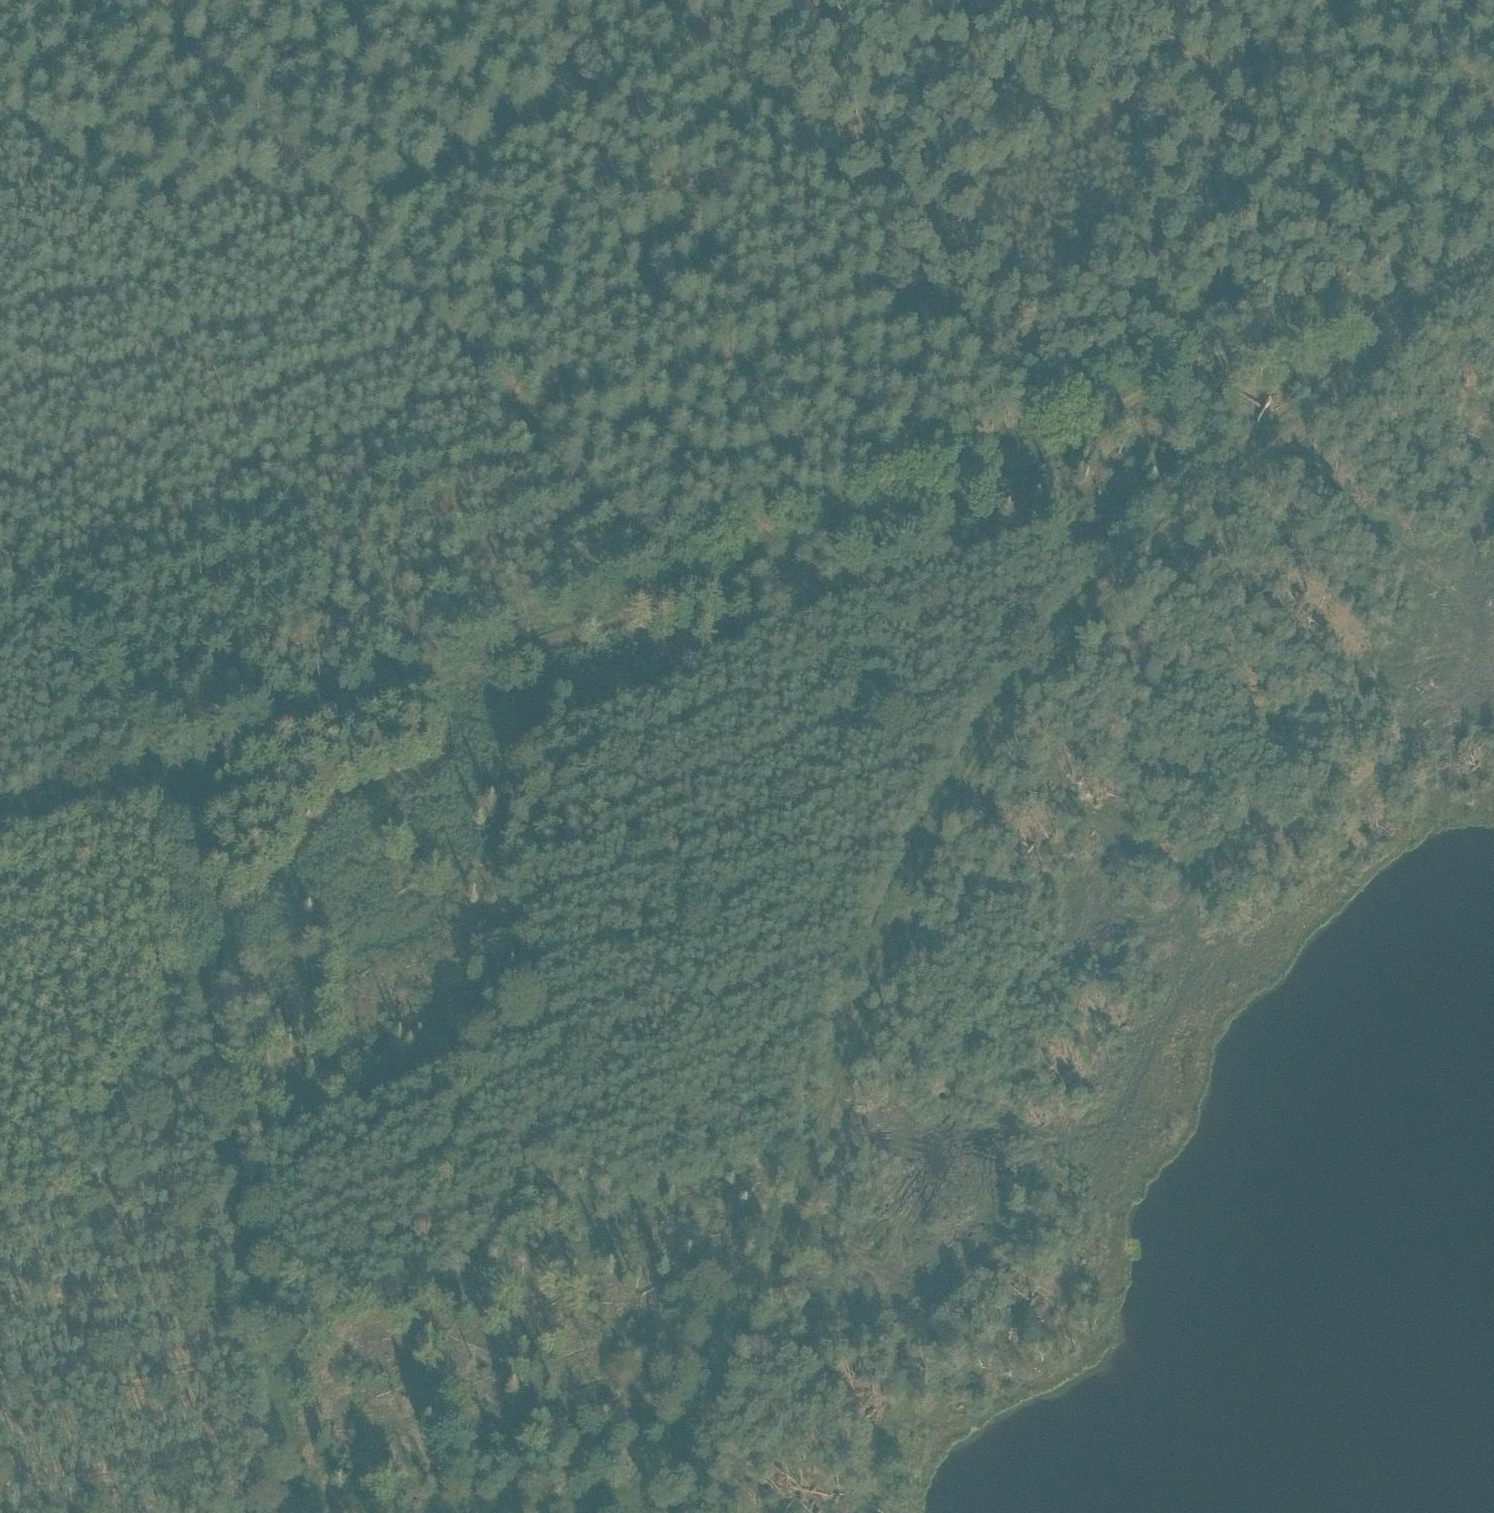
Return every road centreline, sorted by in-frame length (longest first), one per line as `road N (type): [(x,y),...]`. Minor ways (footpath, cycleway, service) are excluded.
road 1 (track): [(1217,0),(1451,276)]

